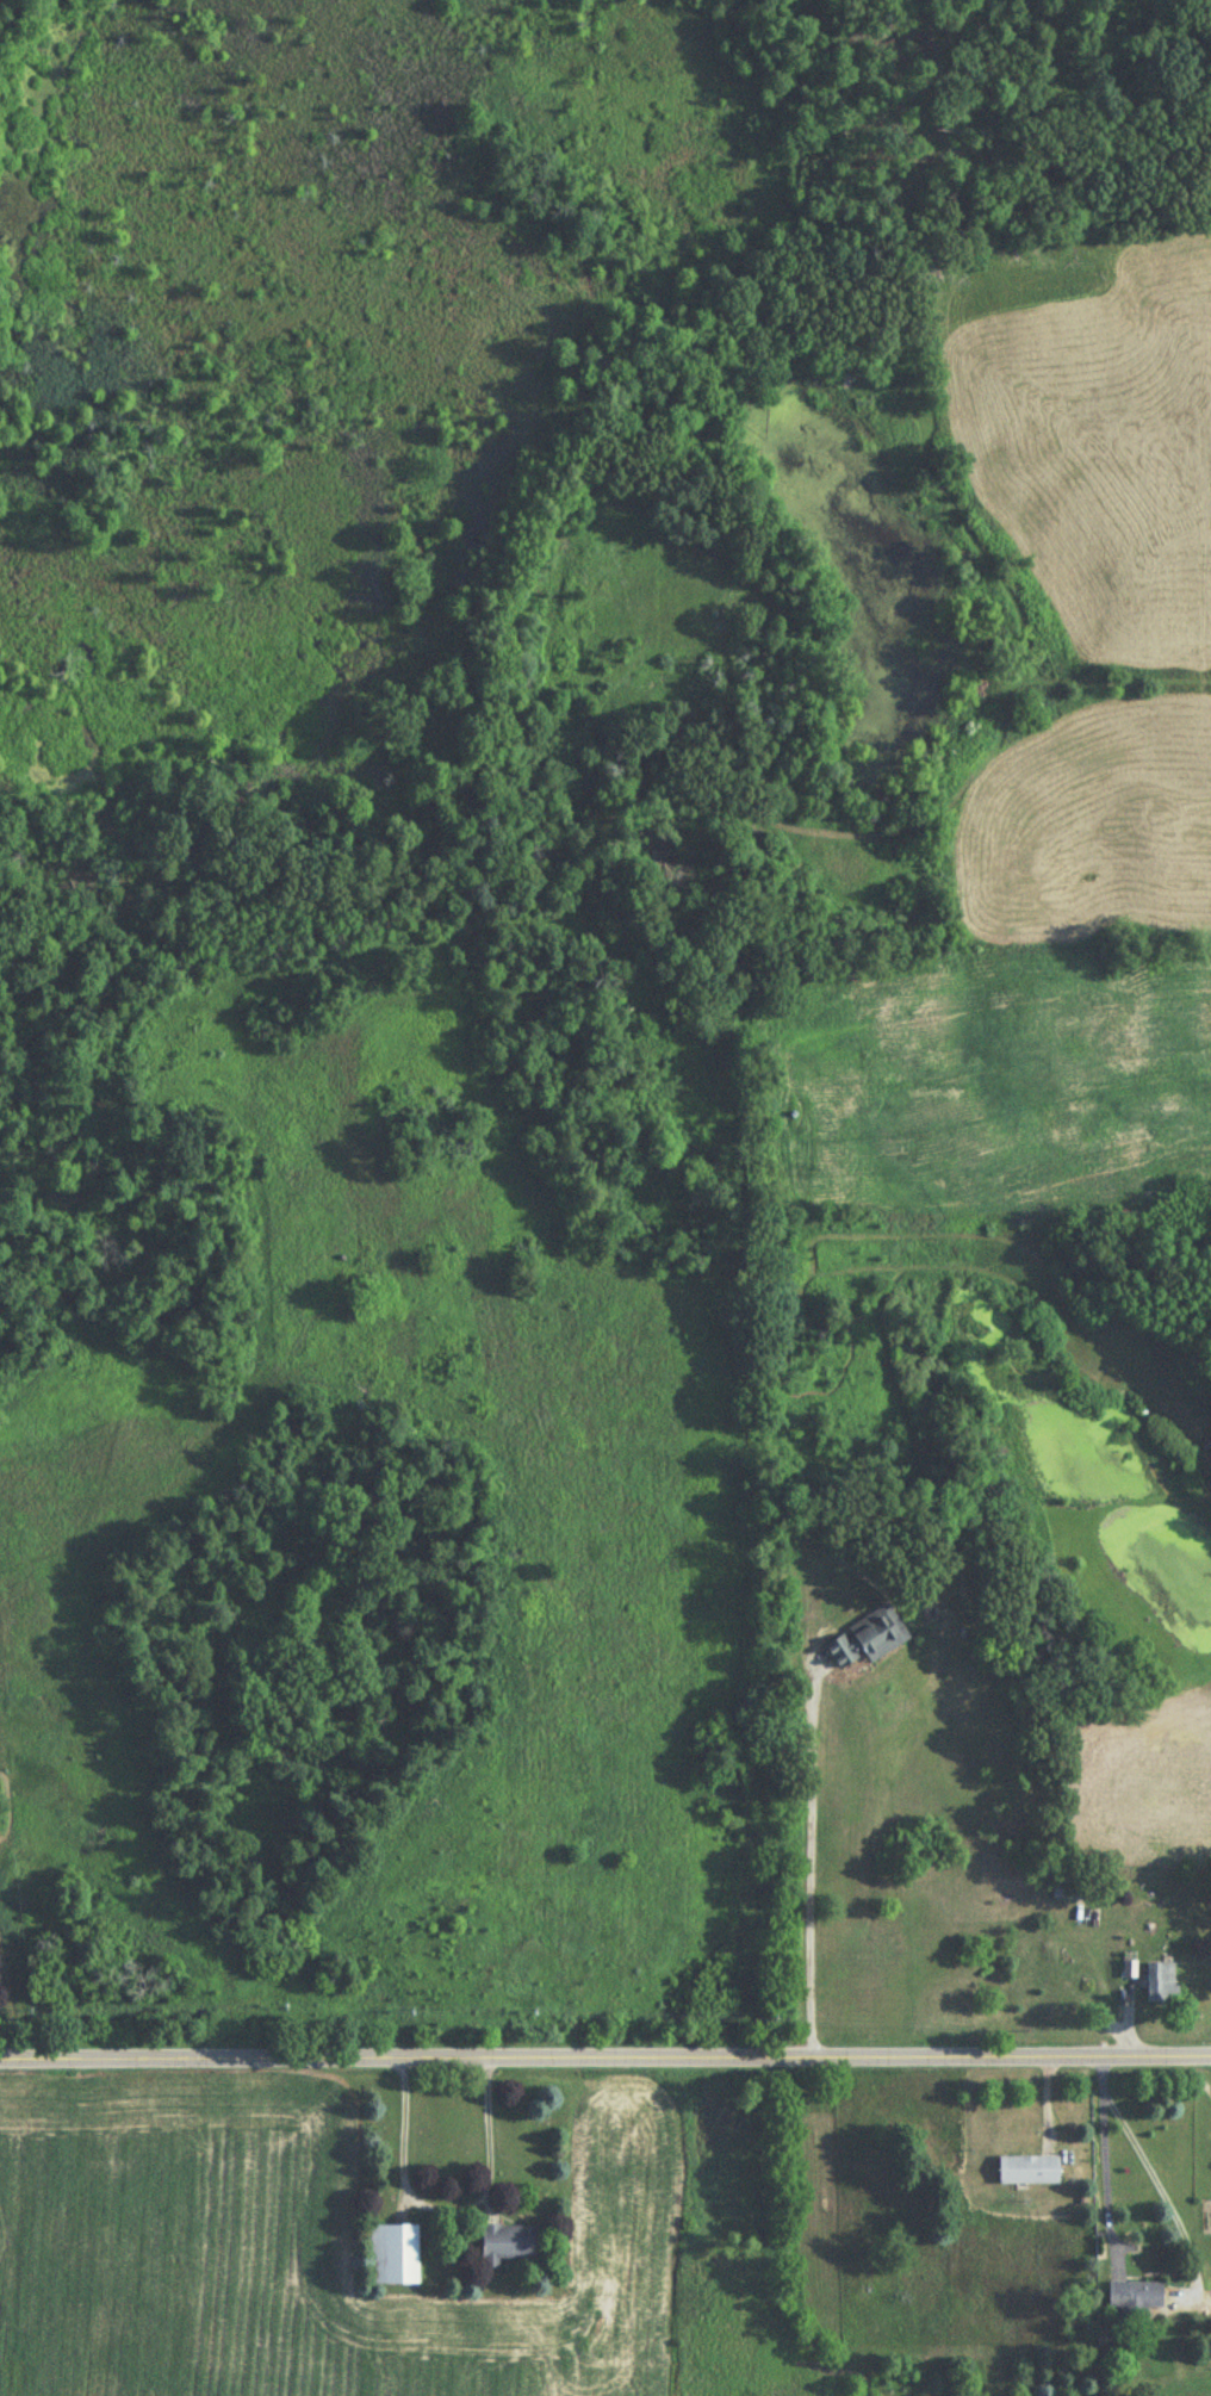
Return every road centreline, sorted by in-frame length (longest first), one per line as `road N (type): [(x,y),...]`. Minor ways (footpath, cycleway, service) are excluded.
road 1 (residential): [(0,2053),(1210,2050)]

